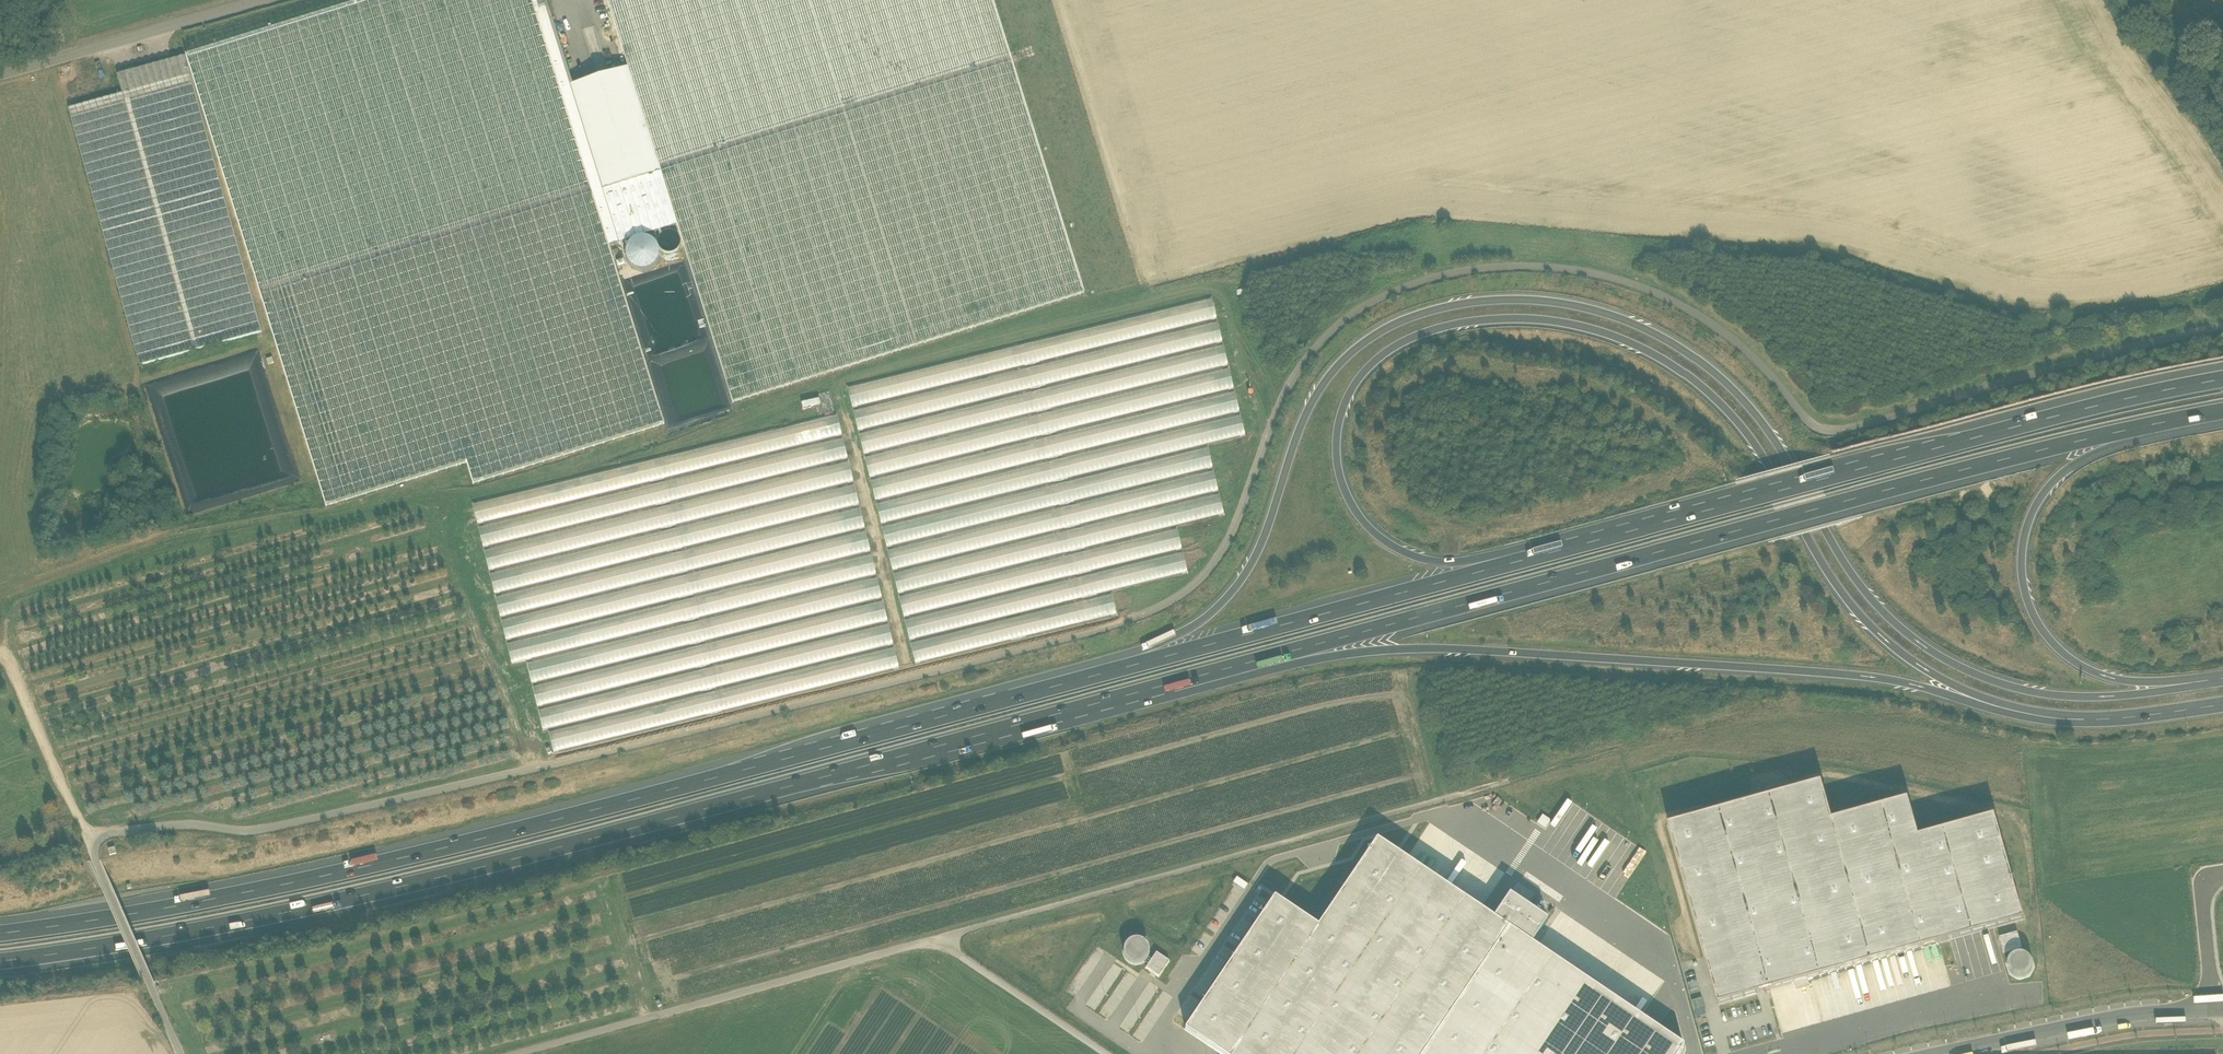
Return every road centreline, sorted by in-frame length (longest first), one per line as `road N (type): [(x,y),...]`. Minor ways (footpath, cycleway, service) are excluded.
road 1 (track): [(88,842),(177,826),(264,830),(1119,627),(1183,597),(1216,561),(1277,414),(1314,348),(1379,298),(1424,280),(1529,268),(1653,293),(1732,337),(1812,424),(1836,431),(2222,330)]
road 2 (motorway): [(2171,685),(2062,696),(1950,662),(1865,591),(1783,449),(1729,383),(1634,321),(1534,299),(1430,309),(1379,331),(1346,356),(1303,419),(1249,565),(1220,604),(1150,660)]
road 3 (motorway): [(0,960),(378,892),(1292,650)]
road 4 (track): [(1751,714),(515,1053)]
road 5 (motorway): [(1150,660),(368,866),(0,934)]
road 6 (motorway): [(1494,568),(1430,561),(1390,544),(1364,521),(1338,457),(1348,397),(1382,356),(1448,326),(1520,317),(1594,328),(1662,358),(1719,401),(1759,451),(1850,603),(1883,639),(1967,696)]
road 7 (motorway): [(1292,650),(2116,436)]
road 8 (motorway): [(2222,383),(1494,568)]
road 9 (motorway): [(1292,650),(1450,648),(1823,671),(1967,696)]
road 10 (track): [(0,606),(181,543),(476,492)]
road 11 (motorway): [(2171,685),(2103,676),(2065,656),(2035,619),(2025,588),(2024,546),(2038,505),(2116,436)]
road 12 (motorway): [(1494,568),(1150,660)]
road 13 (residential): [(1942,1053),(2143,1013),(2222,1011)]
road 14 (unclassified): [(0,74),(262,0)]
road 15 (motorway): [(1967,696),(2084,720),(2222,705)]
road 16 (track): [(1107,1053),(933,939)]
road 17 (track): [(88,842),(0,654)]
road 18 (track): [(152,990),(88,842)]
road 19 (track): [(1277,414),(1215,283)]

